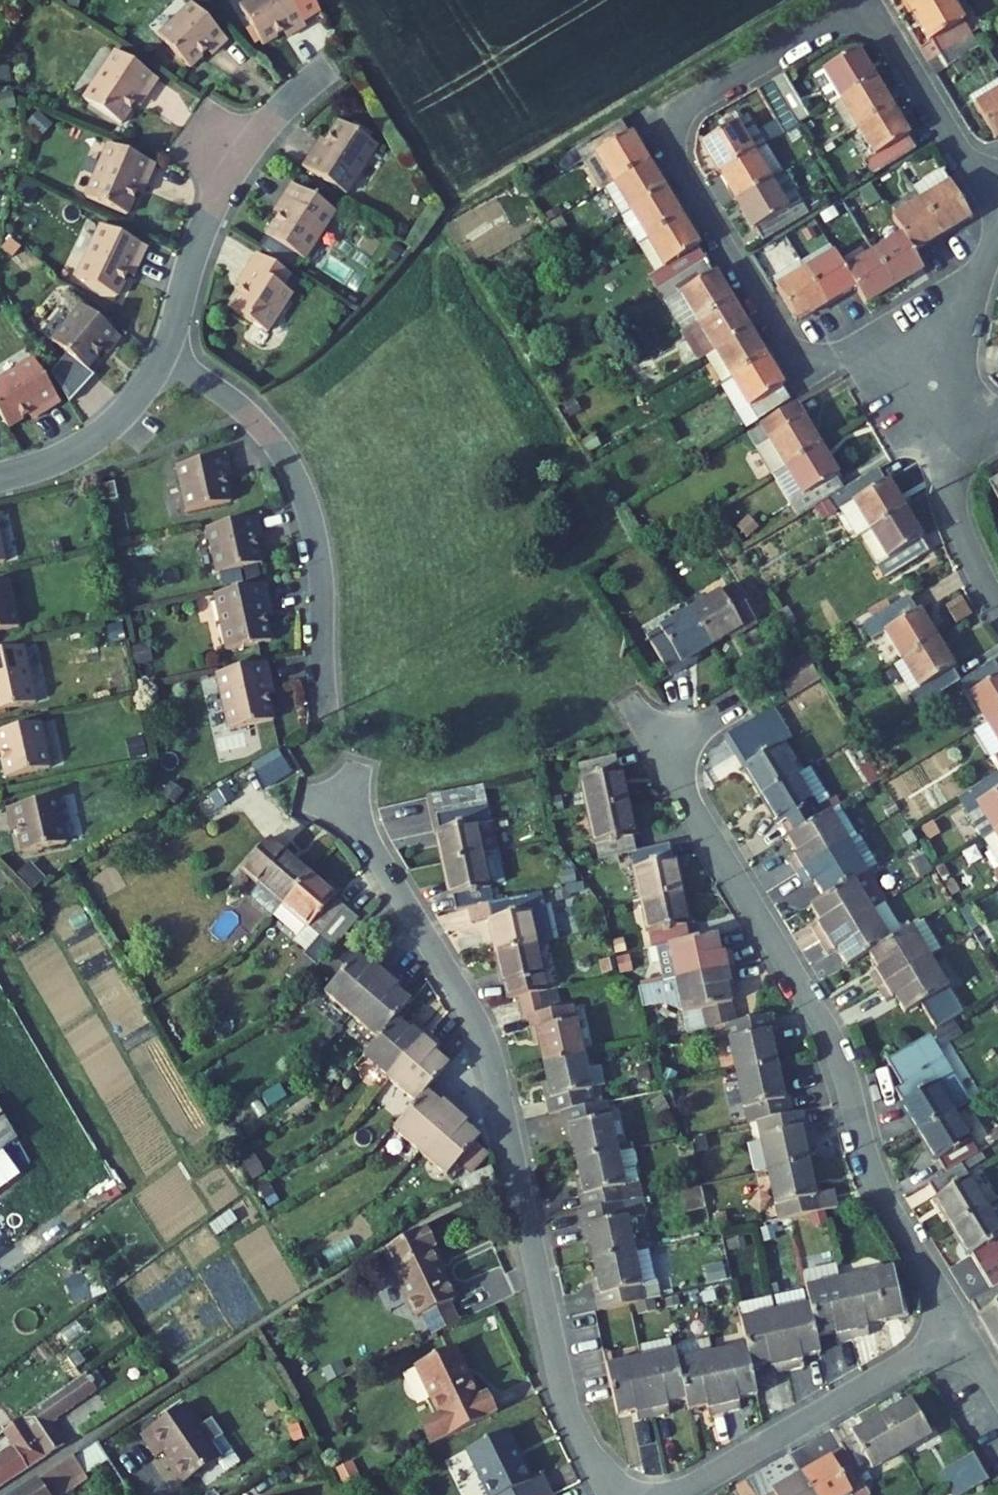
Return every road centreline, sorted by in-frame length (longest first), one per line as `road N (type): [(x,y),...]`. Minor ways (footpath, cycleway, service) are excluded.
road 1 (residential): [(997,182),(959,151),(889,35),(855,18),(827,23),(697,98),(675,128),(684,180),(781,343),(814,358),(881,359),(953,377)]
road 2 (residential): [(336,788),(490,1053),(567,1402),(615,1494)]
road 3 (residential): [(659,750),(830,1034),(882,1195),(962,1331)]
road 4 (residential): [(166,351),(252,416),(303,491),(321,579),(326,710)]
road 5 (residential): [(166,351),(228,180),(269,120),(329,68)]
road 6 (residential): [(677,1494),(962,1331)]
road 7 (residential): [(0,476),(57,461),(104,434),(166,351)]
road 8 (residential): [(946,423),(956,517),(997,606)]
road 9 (residential): [(953,377),(997,236)]

